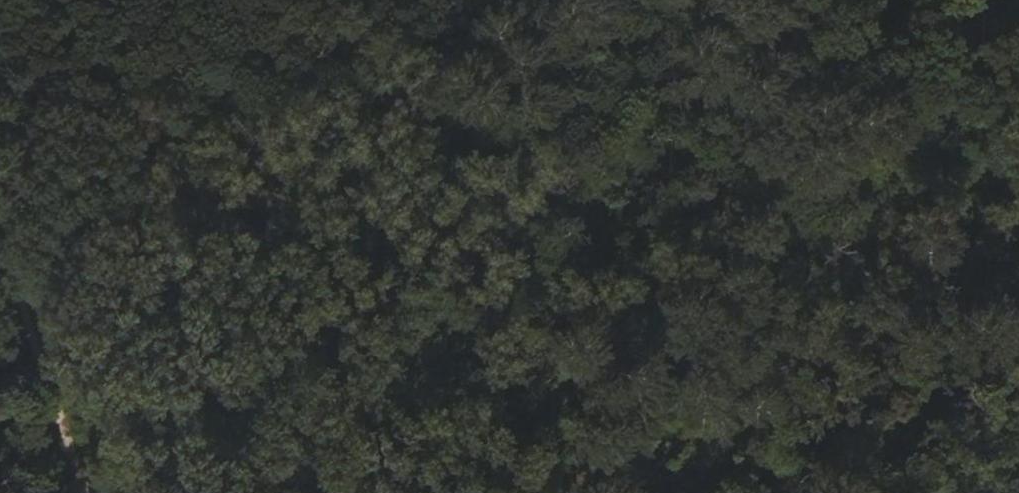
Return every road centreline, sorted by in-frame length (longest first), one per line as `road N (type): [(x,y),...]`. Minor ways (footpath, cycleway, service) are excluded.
road 1 (track): [(0,194),(102,492)]
road 2 (track): [(819,0),(1018,74)]

